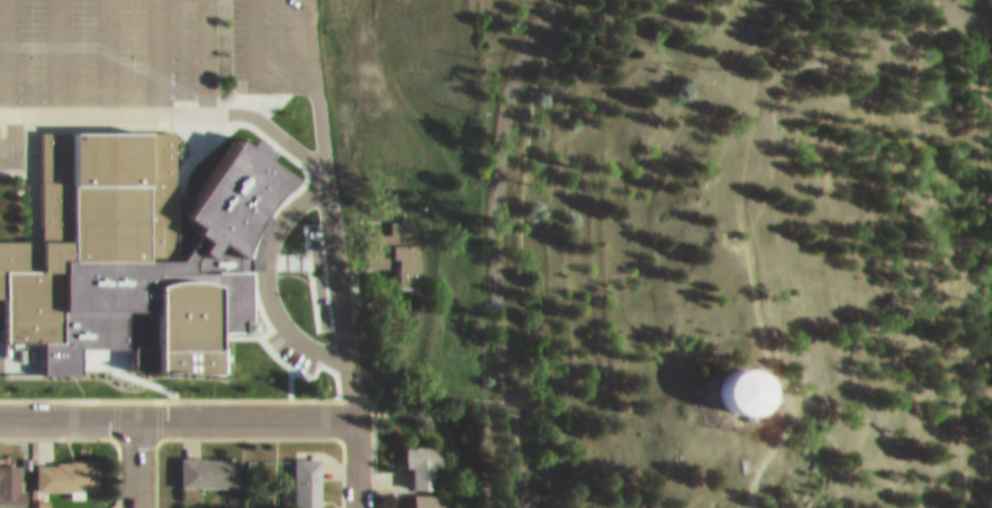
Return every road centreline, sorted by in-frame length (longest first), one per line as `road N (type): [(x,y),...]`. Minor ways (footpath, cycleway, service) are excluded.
road 1 (residential): [(0,410),(352,409)]
road 2 (track): [(765,345),(790,396),(753,463),(756,507)]

